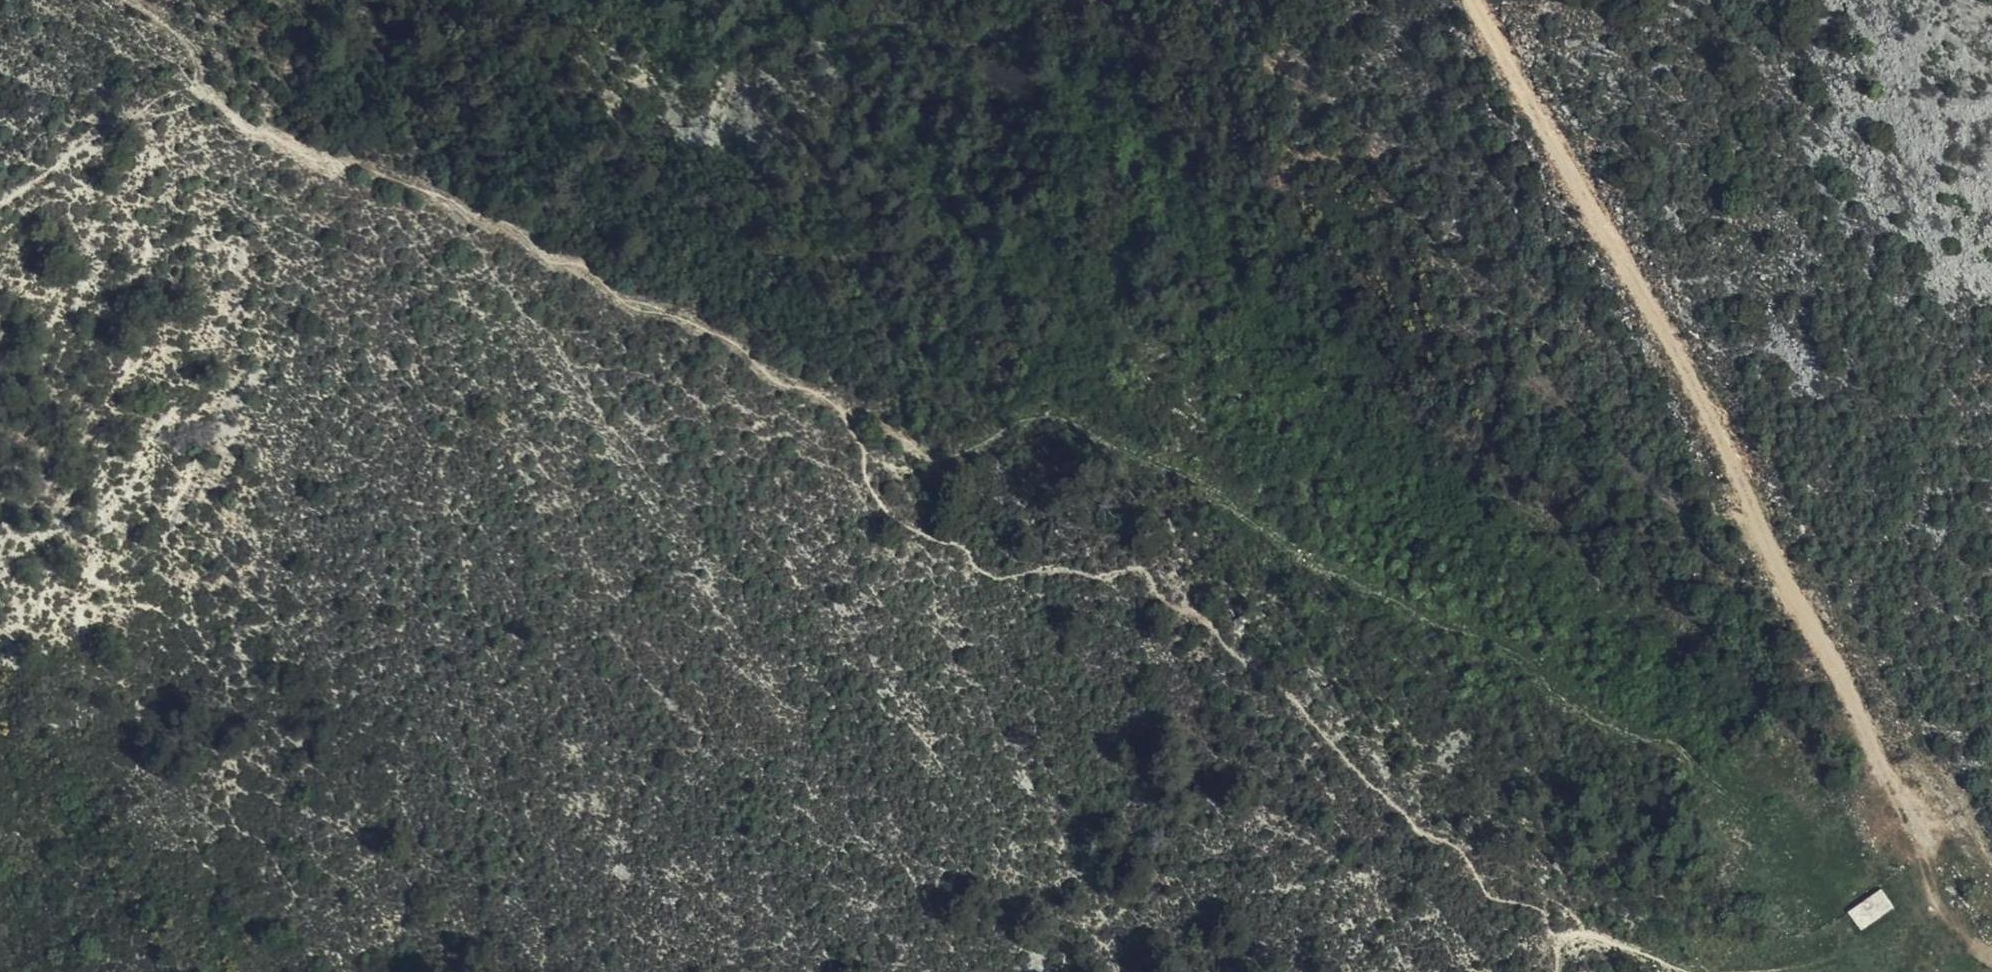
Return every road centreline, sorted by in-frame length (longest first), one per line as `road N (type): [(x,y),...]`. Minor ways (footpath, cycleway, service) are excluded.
road 1 (track): [(1484,0),(1716,415),(1907,827)]
road 2 (track): [(1991,950),(1938,907),(1907,827)]

